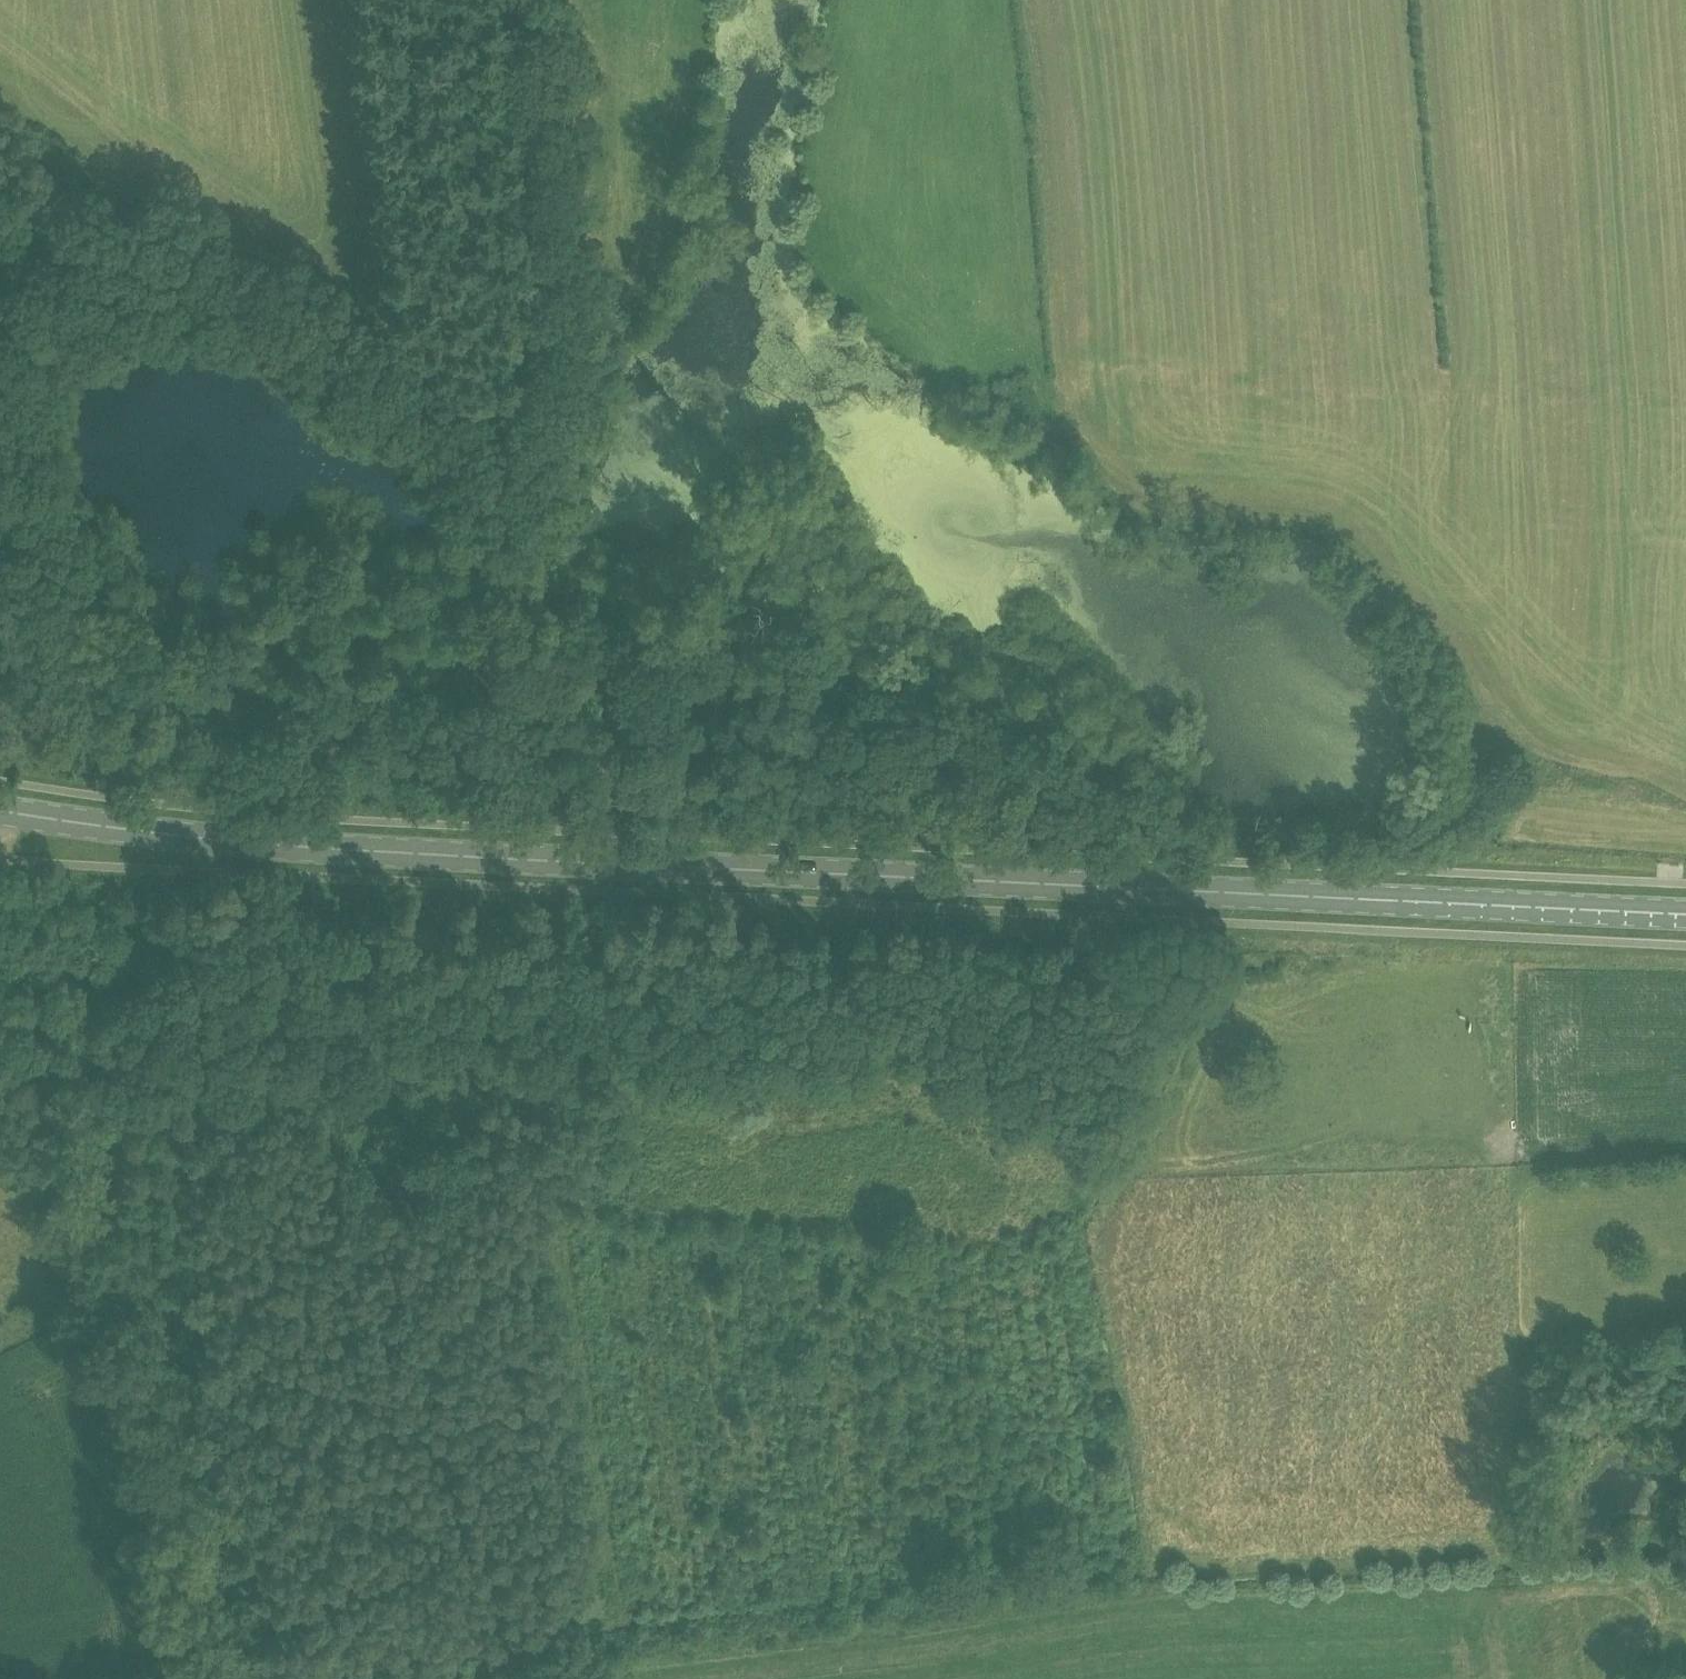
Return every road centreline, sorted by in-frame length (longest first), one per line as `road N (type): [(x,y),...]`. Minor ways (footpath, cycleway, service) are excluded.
road 1 (primary): [(1685,914),(419,853),(202,839),(0,811)]

